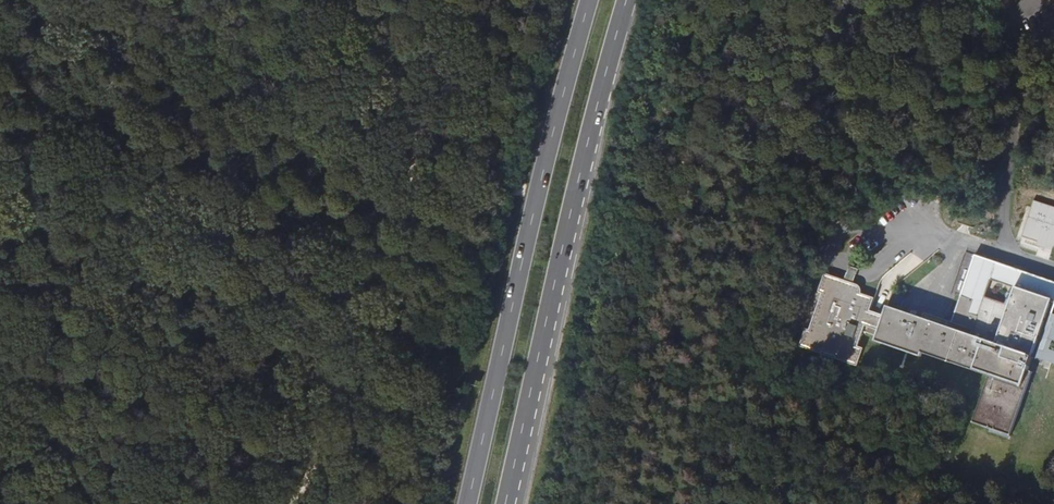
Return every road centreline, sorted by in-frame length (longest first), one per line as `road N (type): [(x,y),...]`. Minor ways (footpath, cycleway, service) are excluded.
road 1 (primary): [(504,503),(585,140),(626,0)]
road 2 (primary): [(588,0),(467,503)]

